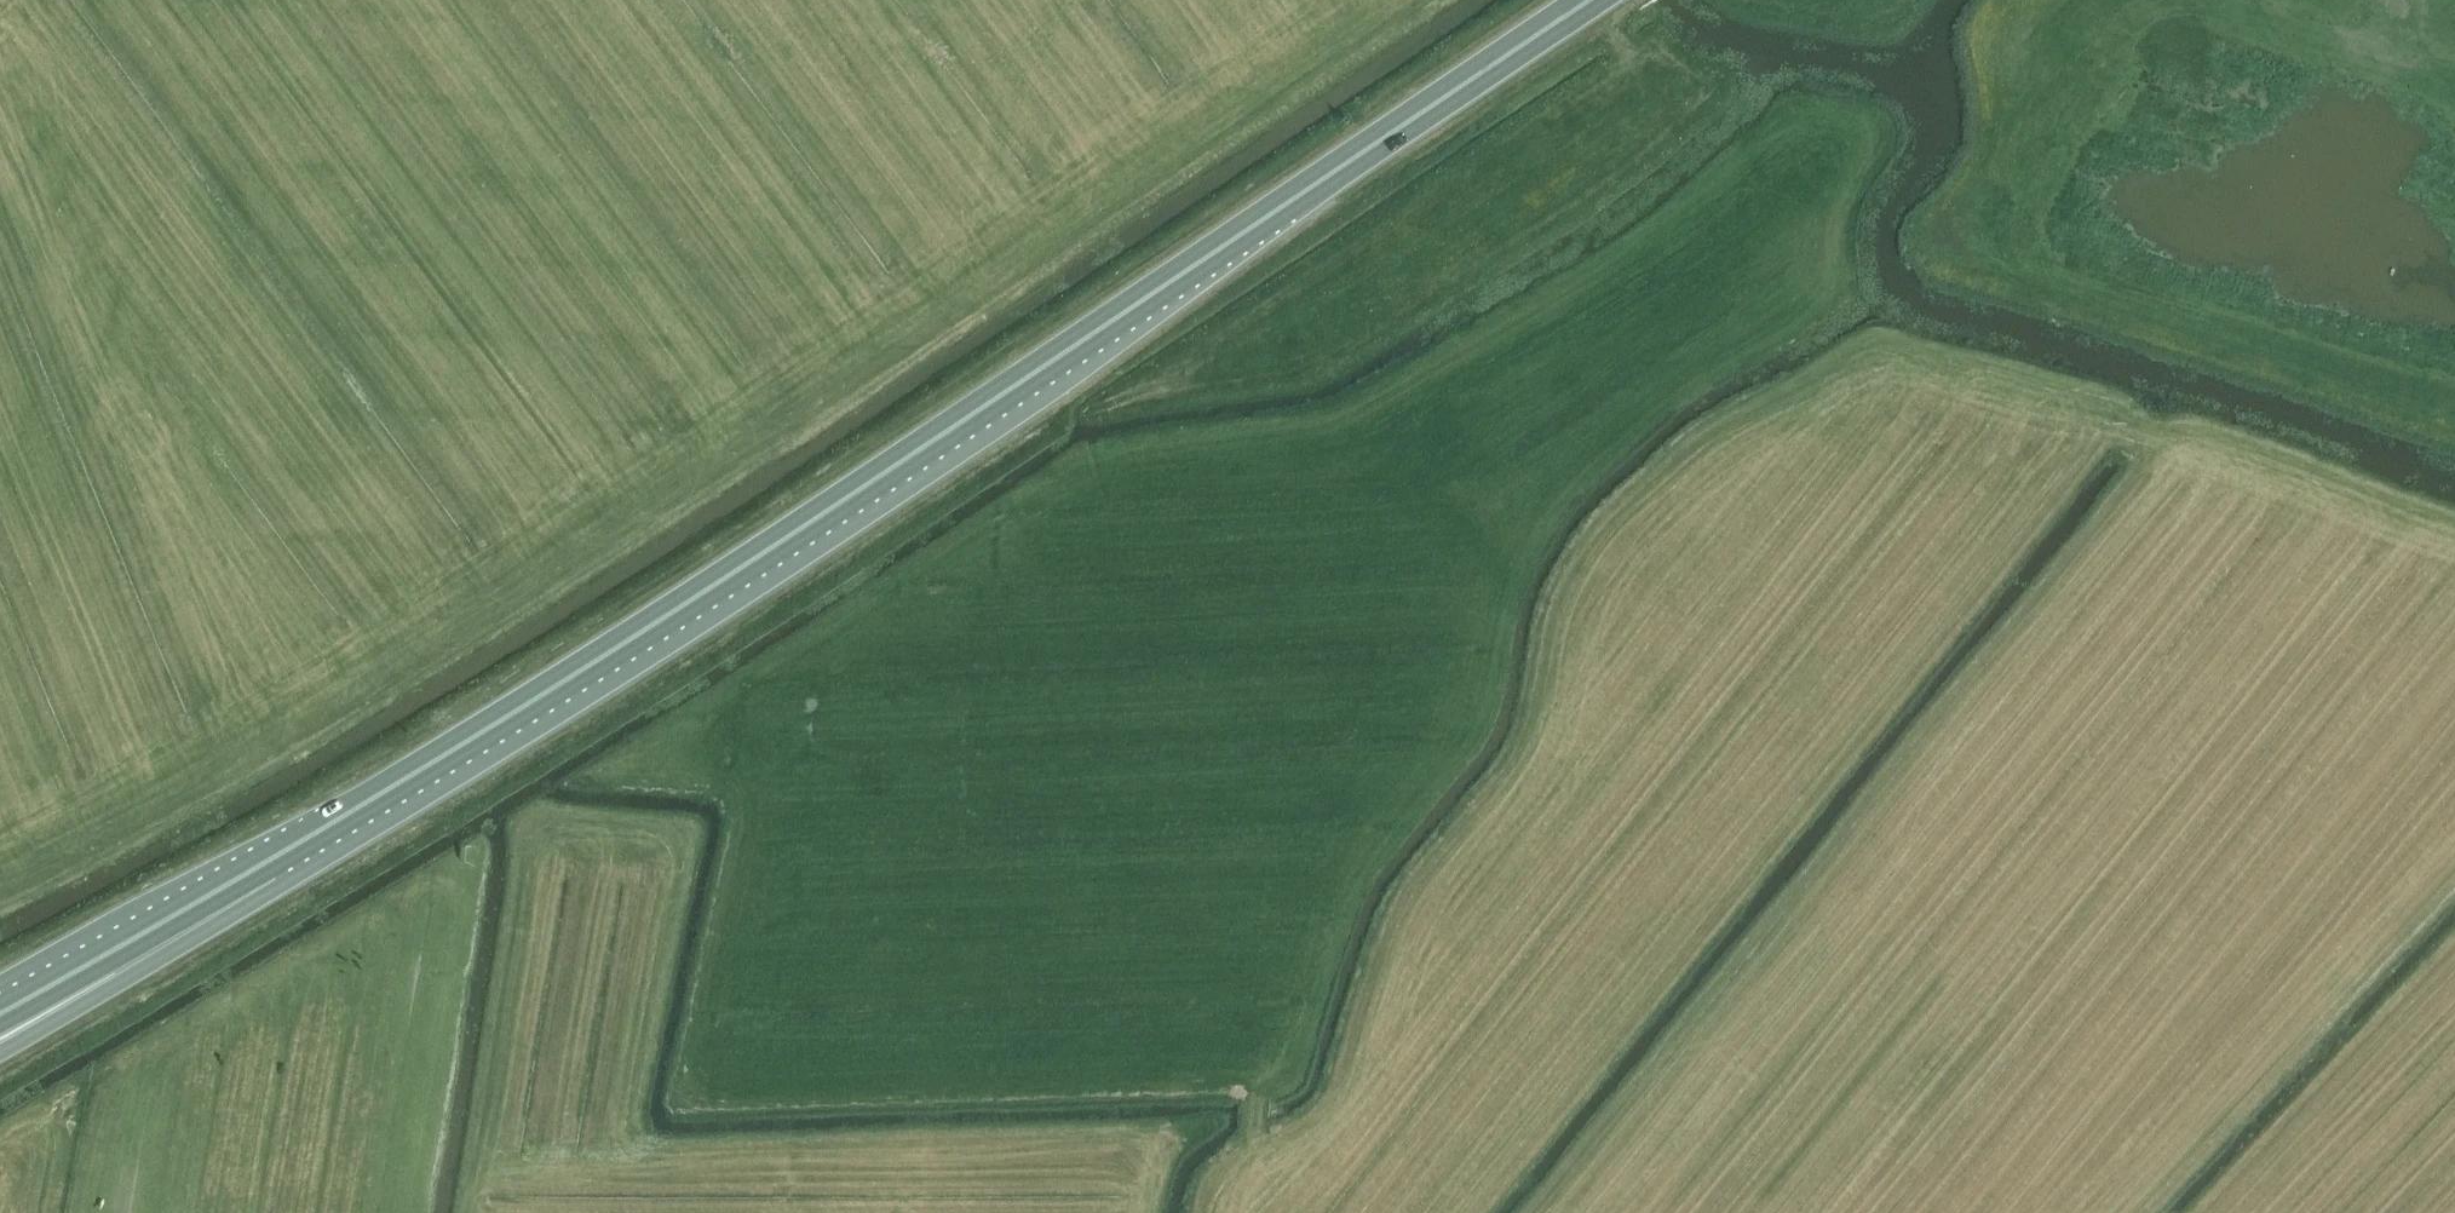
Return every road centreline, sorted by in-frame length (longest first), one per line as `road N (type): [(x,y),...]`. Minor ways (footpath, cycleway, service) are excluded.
road 1 (trunk): [(325,829),(741,569),(1589,0)]
road 2 (trunk): [(0,1054),(278,888),(325,829)]
road 3 (trunk): [(0,1012),(325,829)]

